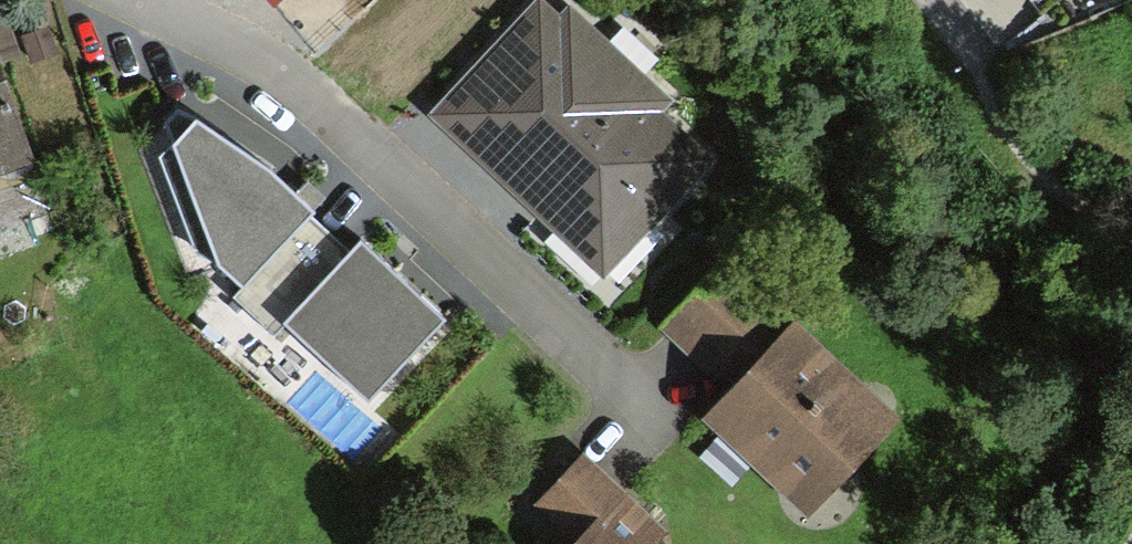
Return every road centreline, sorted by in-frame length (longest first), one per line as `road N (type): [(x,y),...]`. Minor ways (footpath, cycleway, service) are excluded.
road 1 (residential): [(154,0),(273,60),(642,399)]

